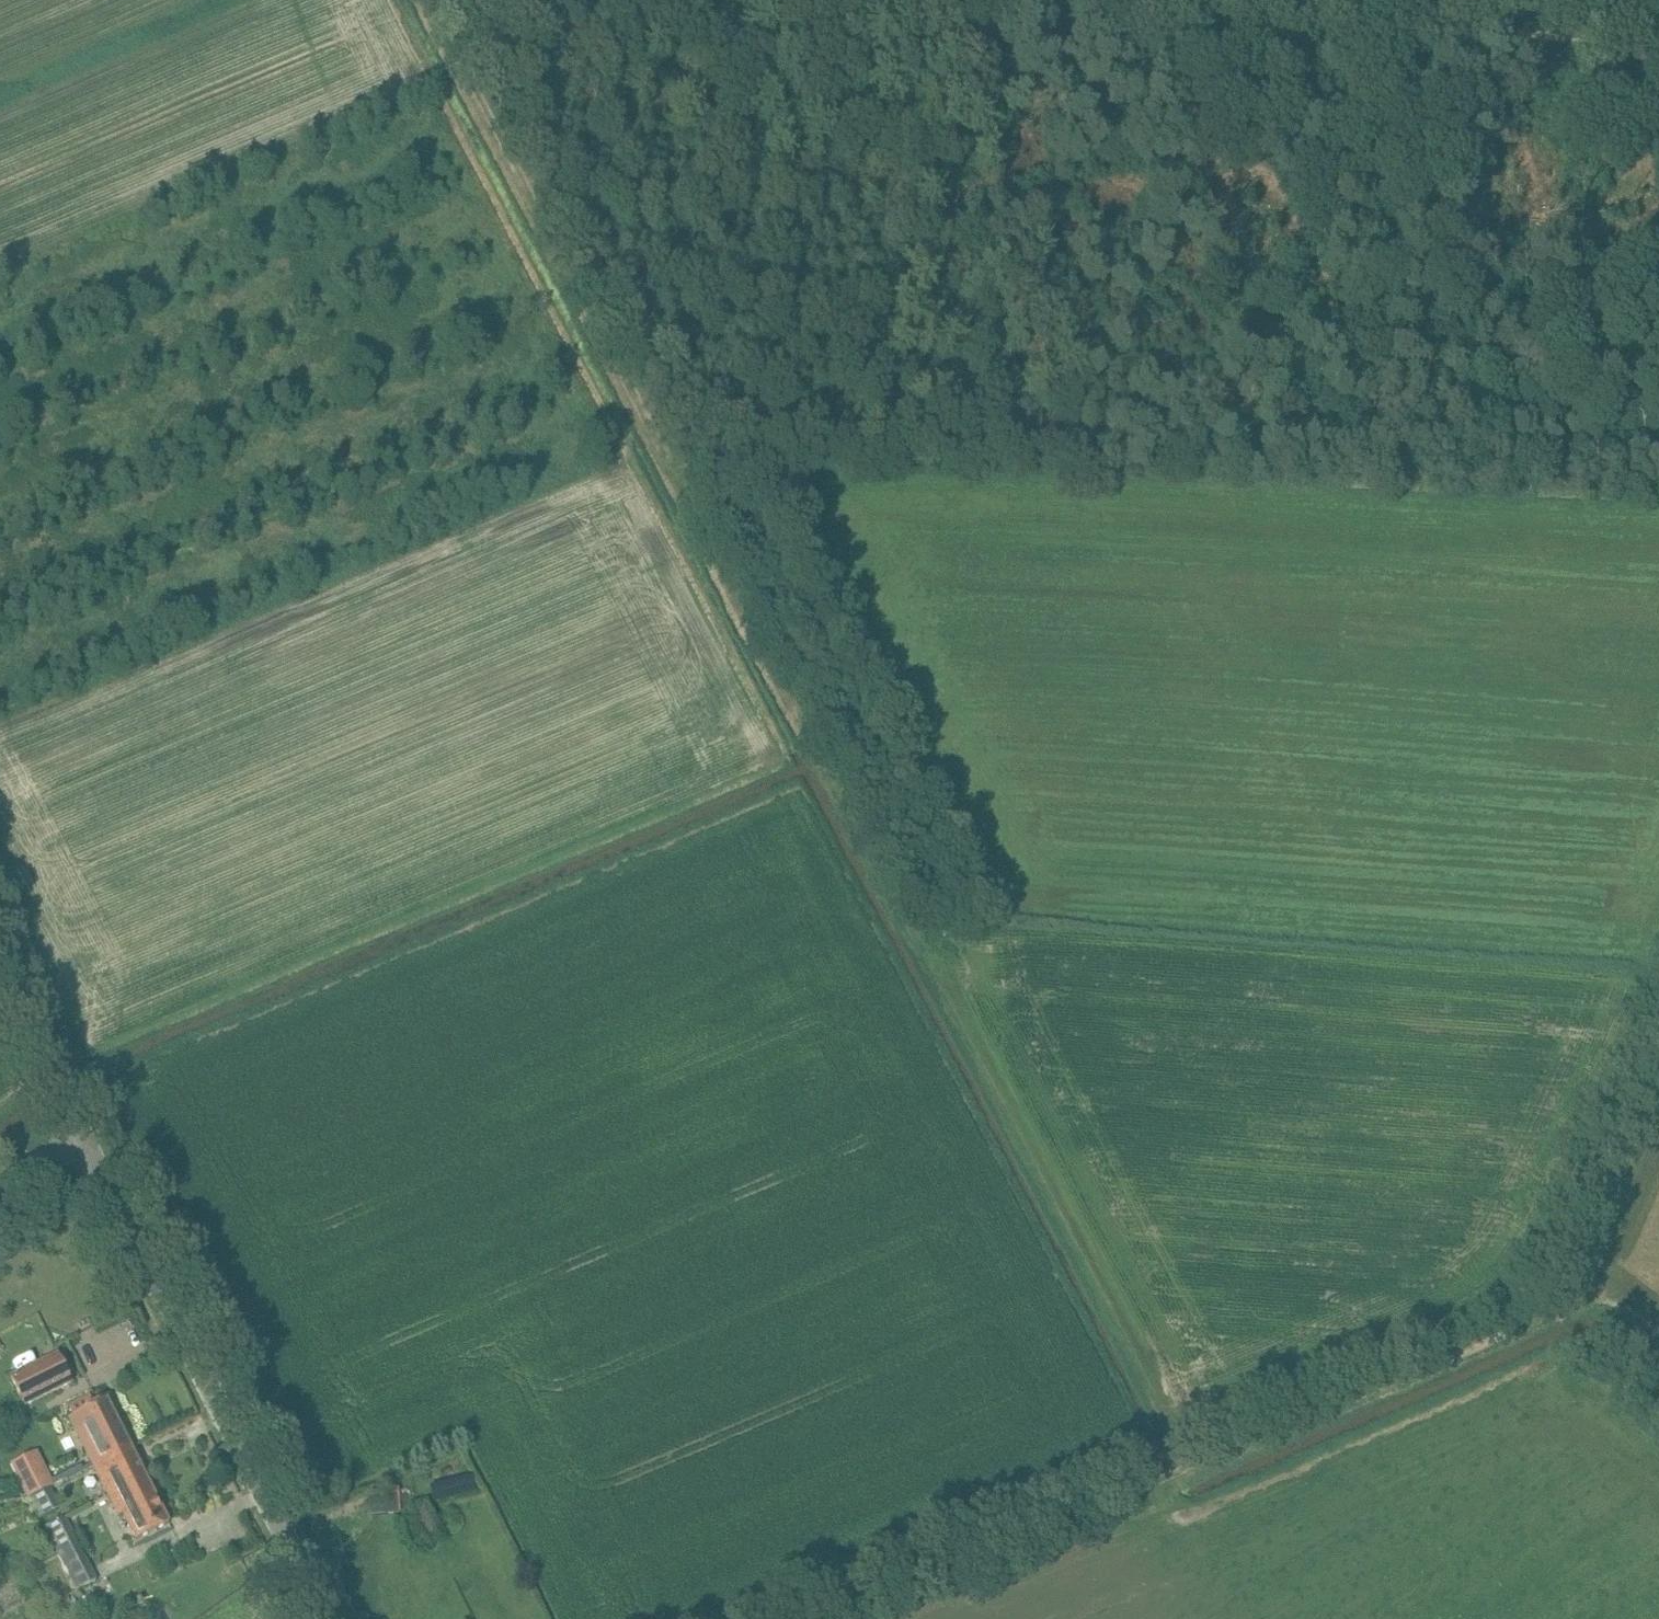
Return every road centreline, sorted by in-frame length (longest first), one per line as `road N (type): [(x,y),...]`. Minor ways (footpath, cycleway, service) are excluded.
road 1 (track): [(1658,1020),(1521,1321),(846,1618)]
road 2 (unclassified): [(315,1618),(72,1134)]
road 3 (unclassified): [(72,1134),(0,990)]

